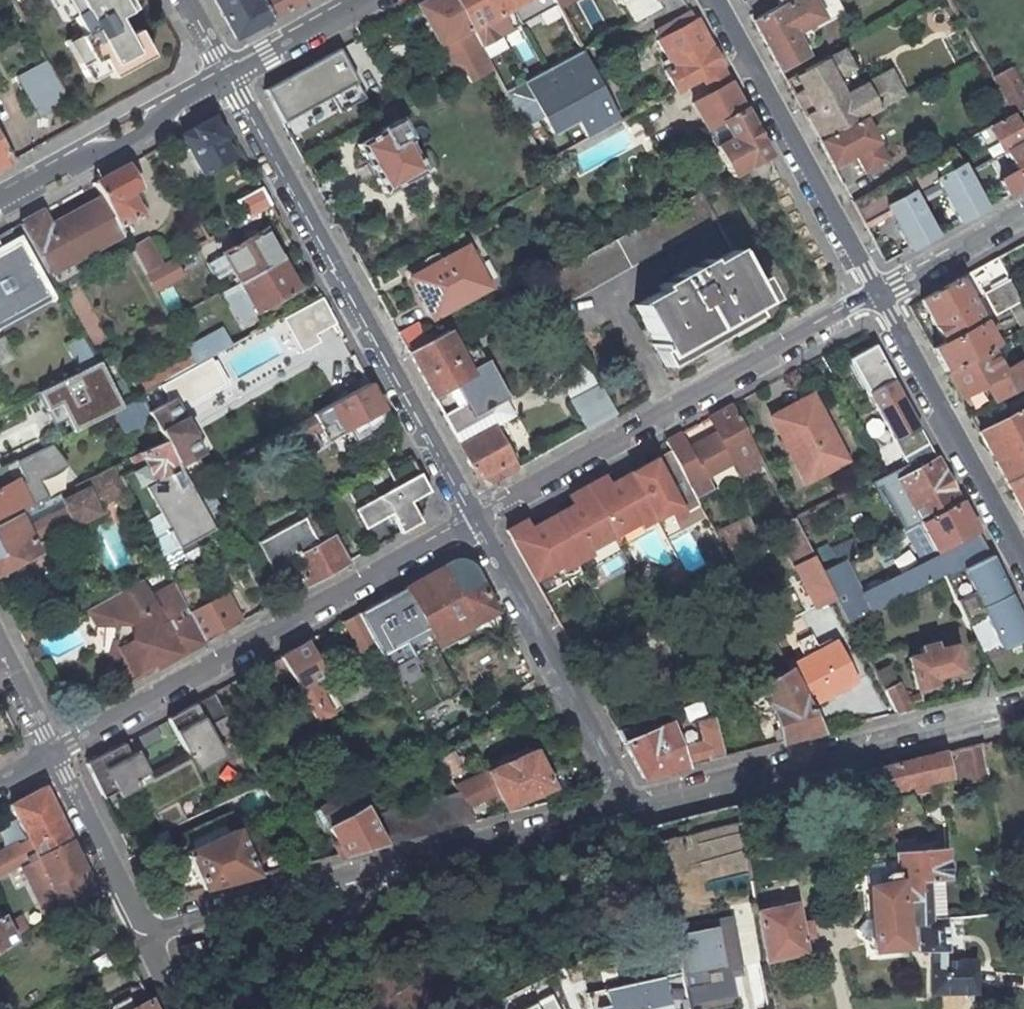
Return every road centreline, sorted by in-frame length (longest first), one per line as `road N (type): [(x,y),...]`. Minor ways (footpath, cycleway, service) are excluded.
road 1 (residential): [(480,516),(227,74)]
road 2 (residential): [(55,753),(480,516)]
road 3 (residential): [(480,516),(879,290)]
road 4 (residential): [(385,870),(139,925),(55,753)]
road 5 (residential): [(1023,706),(629,808)]
road 6 (secondary): [(716,0),(879,290)]
road 7 (residential): [(629,808),(480,516)]
road 8 (secondary): [(879,290),(1023,571)]
road 9 (residential): [(0,201),(227,74)]
road 10 (residential): [(629,808),(385,870)]
road 11 (residential): [(385,870),(238,1008)]
road 12 (residential): [(879,290),(1023,213)]
road 13 (residential): [(227,74),(363,0)]
road 14 (residential): [(55,753),(0,644)]

